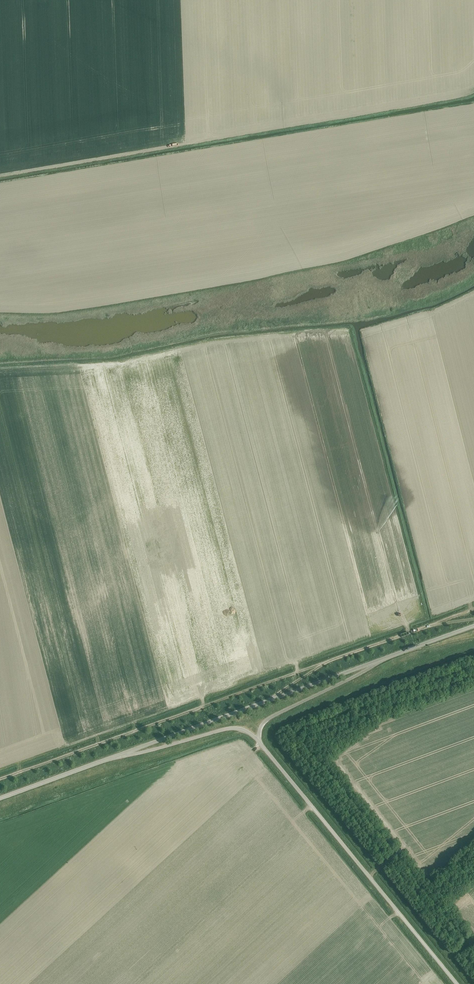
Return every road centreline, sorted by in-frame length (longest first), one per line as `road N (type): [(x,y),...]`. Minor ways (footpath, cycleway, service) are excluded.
road 1 (unclassified): [(458,983),(257,738)]
road 2 (unclassified): [(127,750),(377,661)]
road 3 (unclassified): [(257,738),(267,720),(377,661)]
road 4 (unclassified): [(0,798),(127,750)]
road 5 (unclassified): [(127,750),(238,728),(257,738)]

